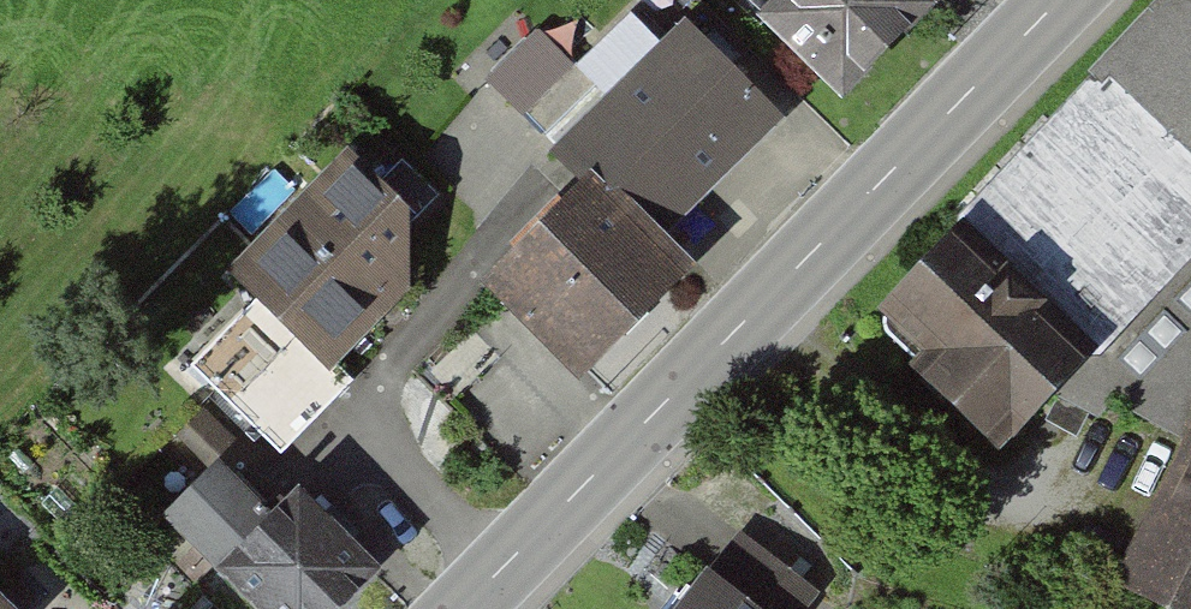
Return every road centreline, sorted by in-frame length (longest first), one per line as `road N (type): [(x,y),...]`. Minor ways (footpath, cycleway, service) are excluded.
road 1 (tertiary): [(464,608),(1066,0)]

